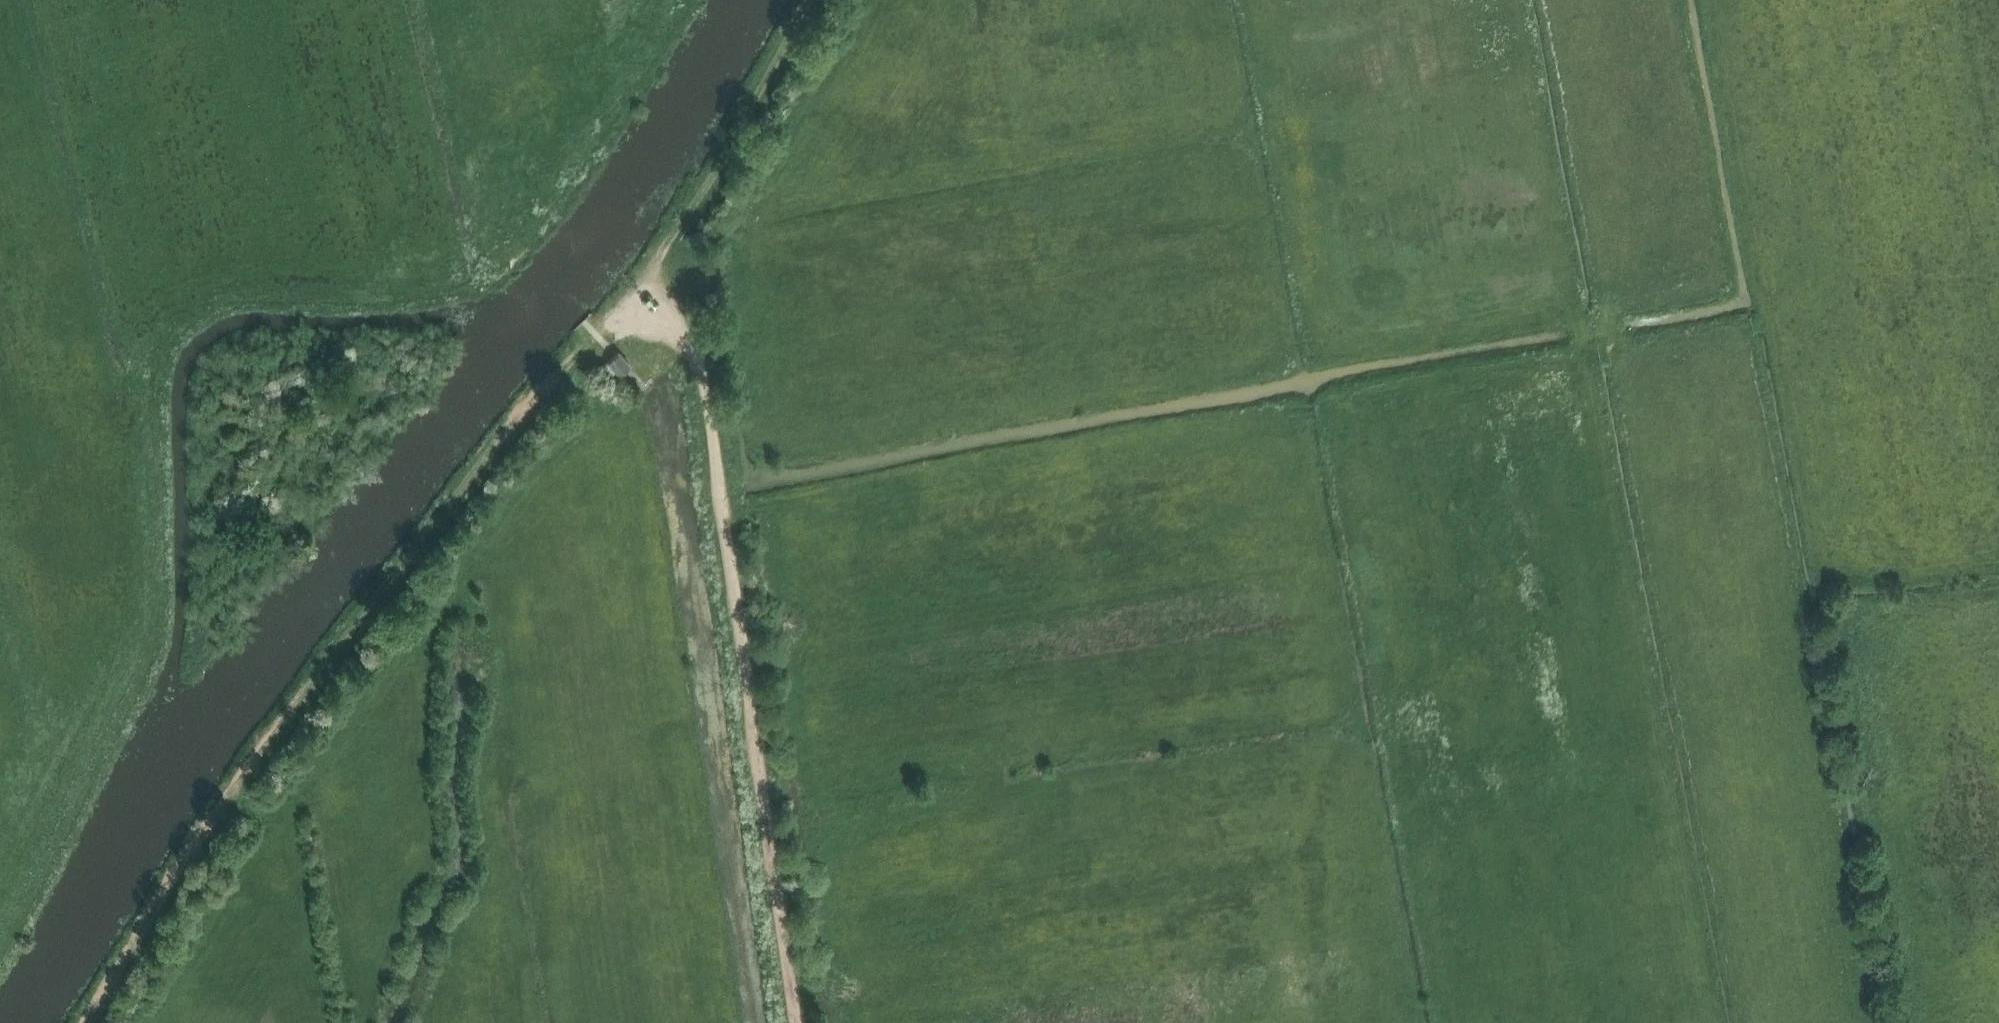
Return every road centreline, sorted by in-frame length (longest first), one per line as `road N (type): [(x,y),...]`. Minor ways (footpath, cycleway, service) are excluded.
road 1 (track): [(799,1022),(711,418),(698,366),(635,291)]

